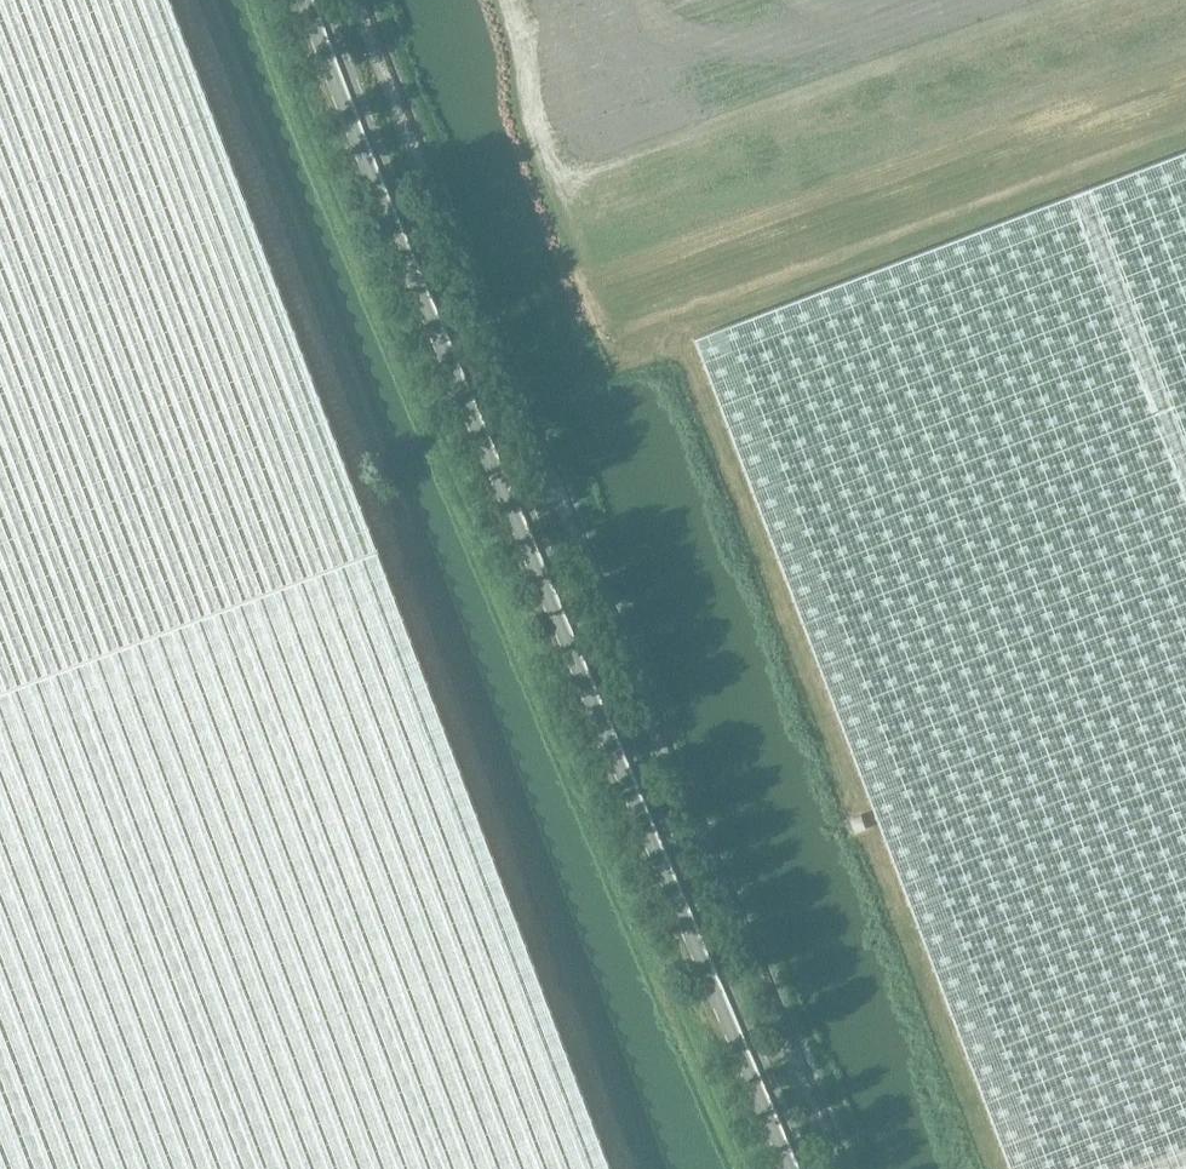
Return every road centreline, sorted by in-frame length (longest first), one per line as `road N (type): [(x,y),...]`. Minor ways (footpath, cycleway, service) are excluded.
road 1 (tertiary): [(796,1168),(388,206),(314,0)]

